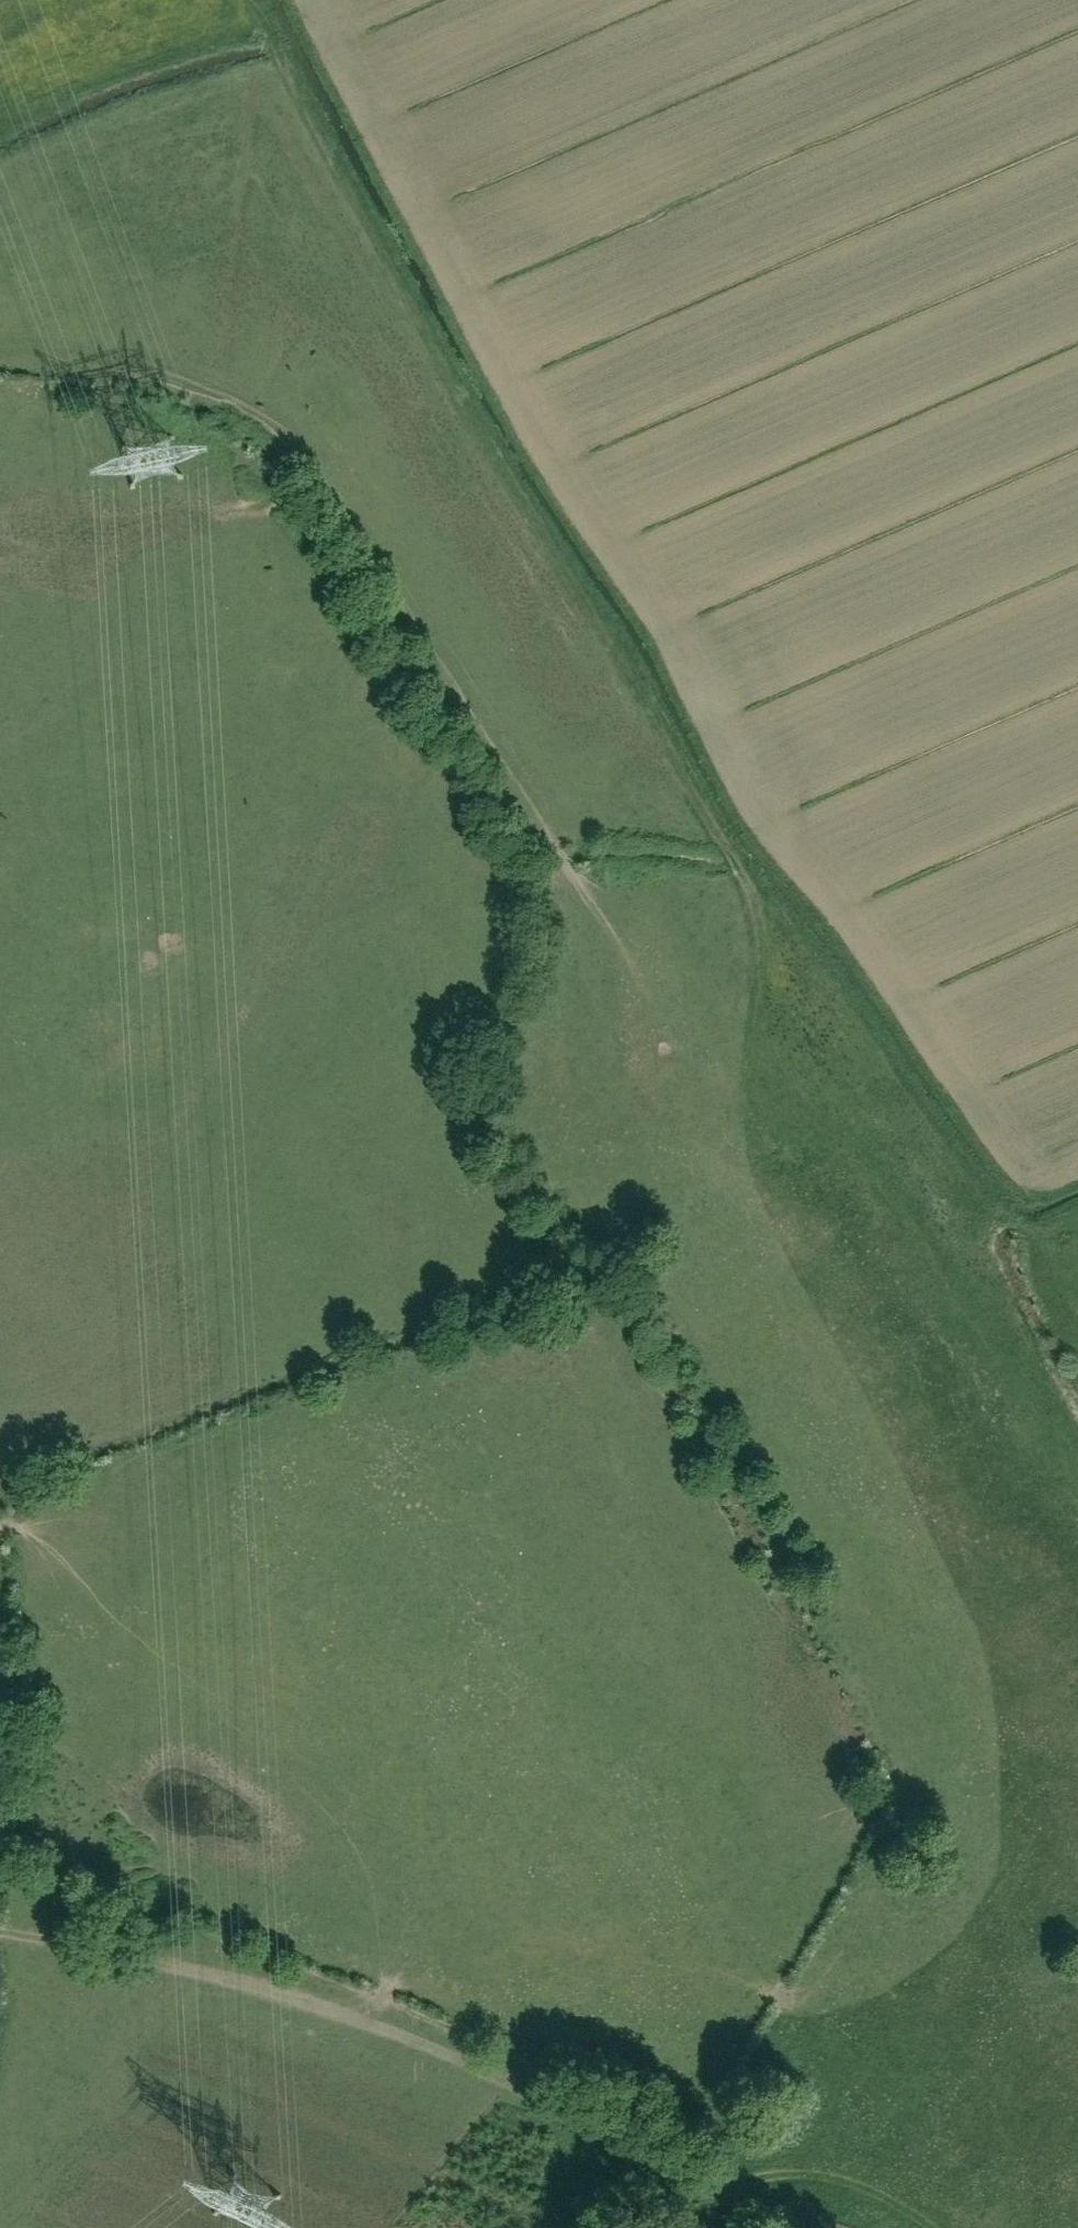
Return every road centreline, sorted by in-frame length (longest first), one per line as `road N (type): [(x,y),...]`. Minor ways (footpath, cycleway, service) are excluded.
road 1 (track): [(724,2227),(703,2180),(435,2049),(233,1979),(0,1932)]

